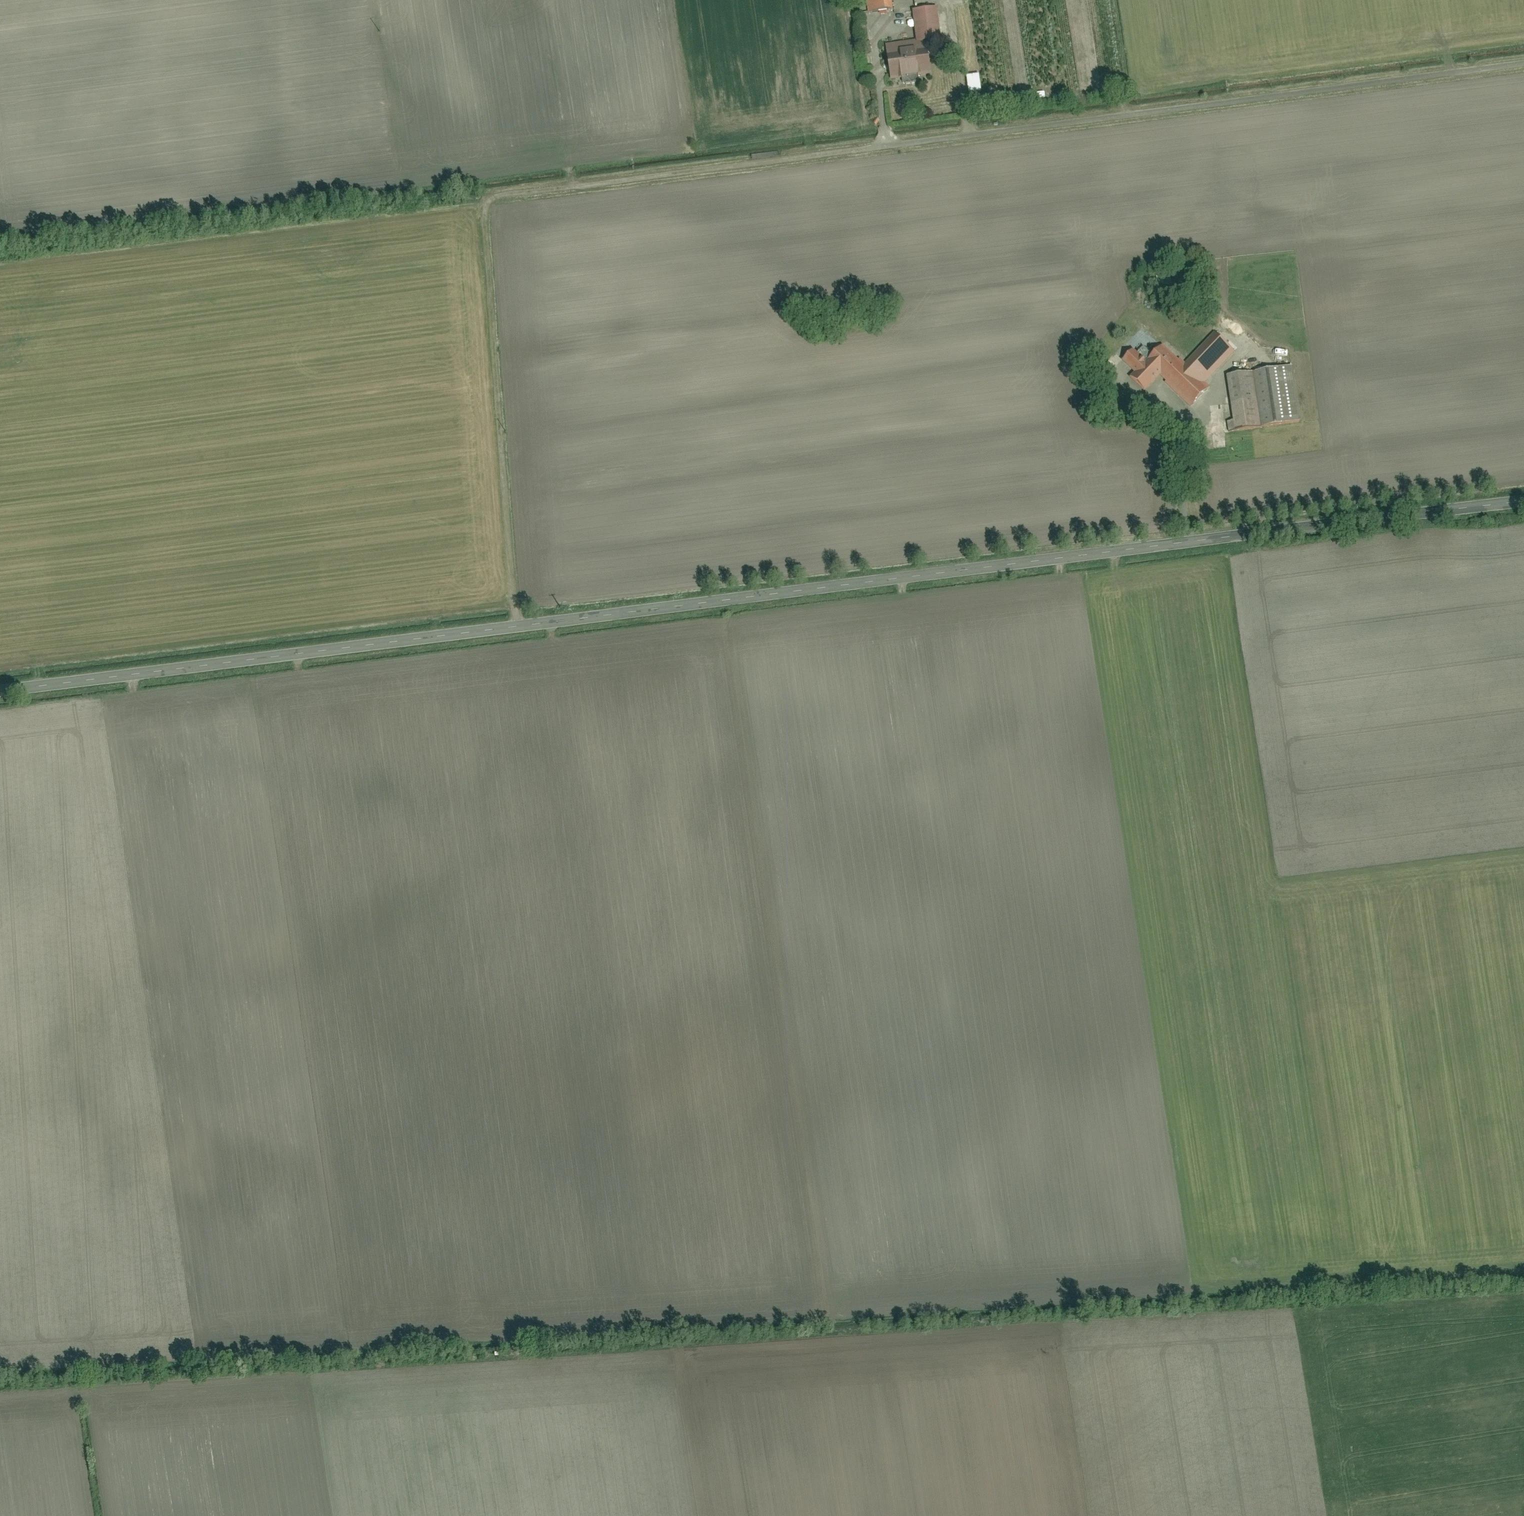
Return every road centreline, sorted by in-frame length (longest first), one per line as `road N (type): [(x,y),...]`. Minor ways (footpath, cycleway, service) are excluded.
road 1 (tertiary): [(0,695),(1523,502)]

